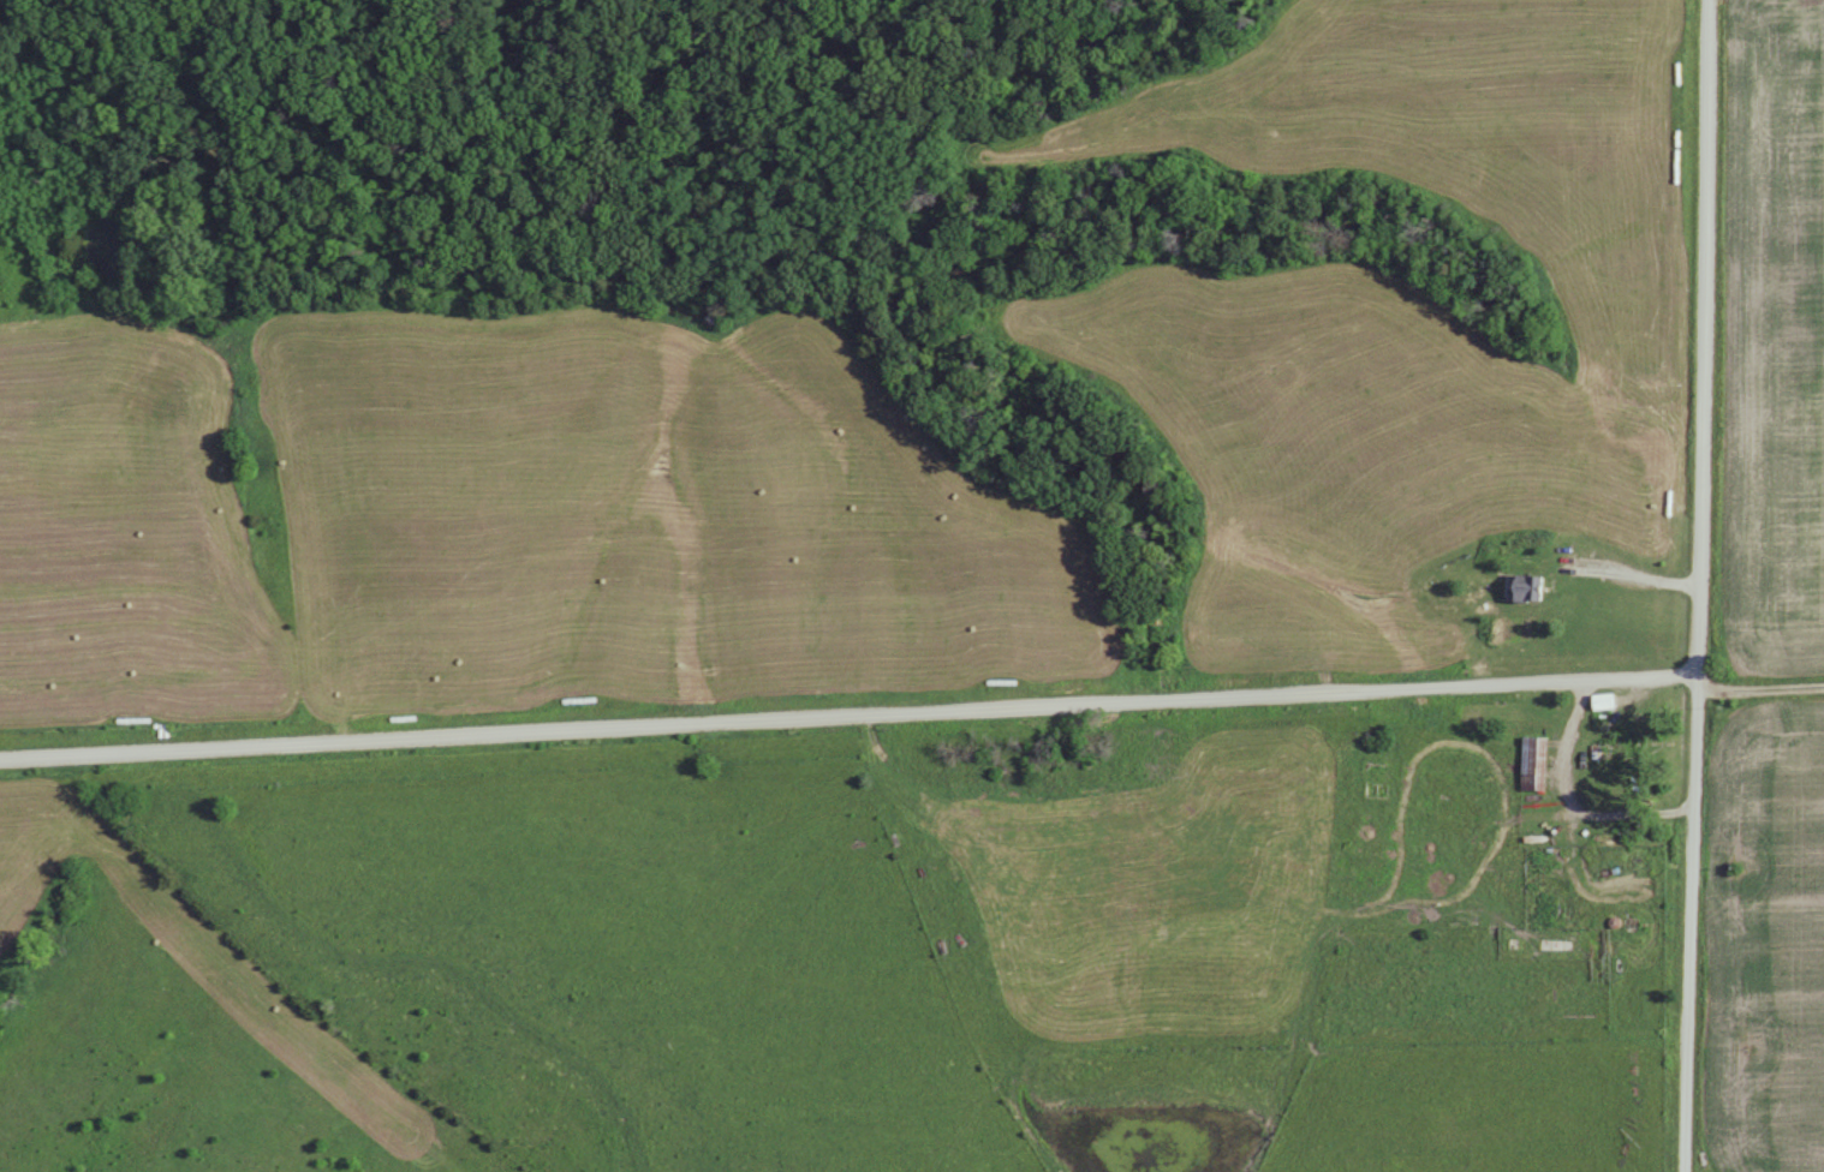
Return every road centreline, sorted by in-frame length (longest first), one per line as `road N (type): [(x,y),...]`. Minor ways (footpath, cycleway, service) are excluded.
road 1 (residential): [(0,758),(1697,670)]
road 2 (residential): [(1697,670),(1712,0)]
road 3 (residential): [(1684,1171),(1697,670)]

